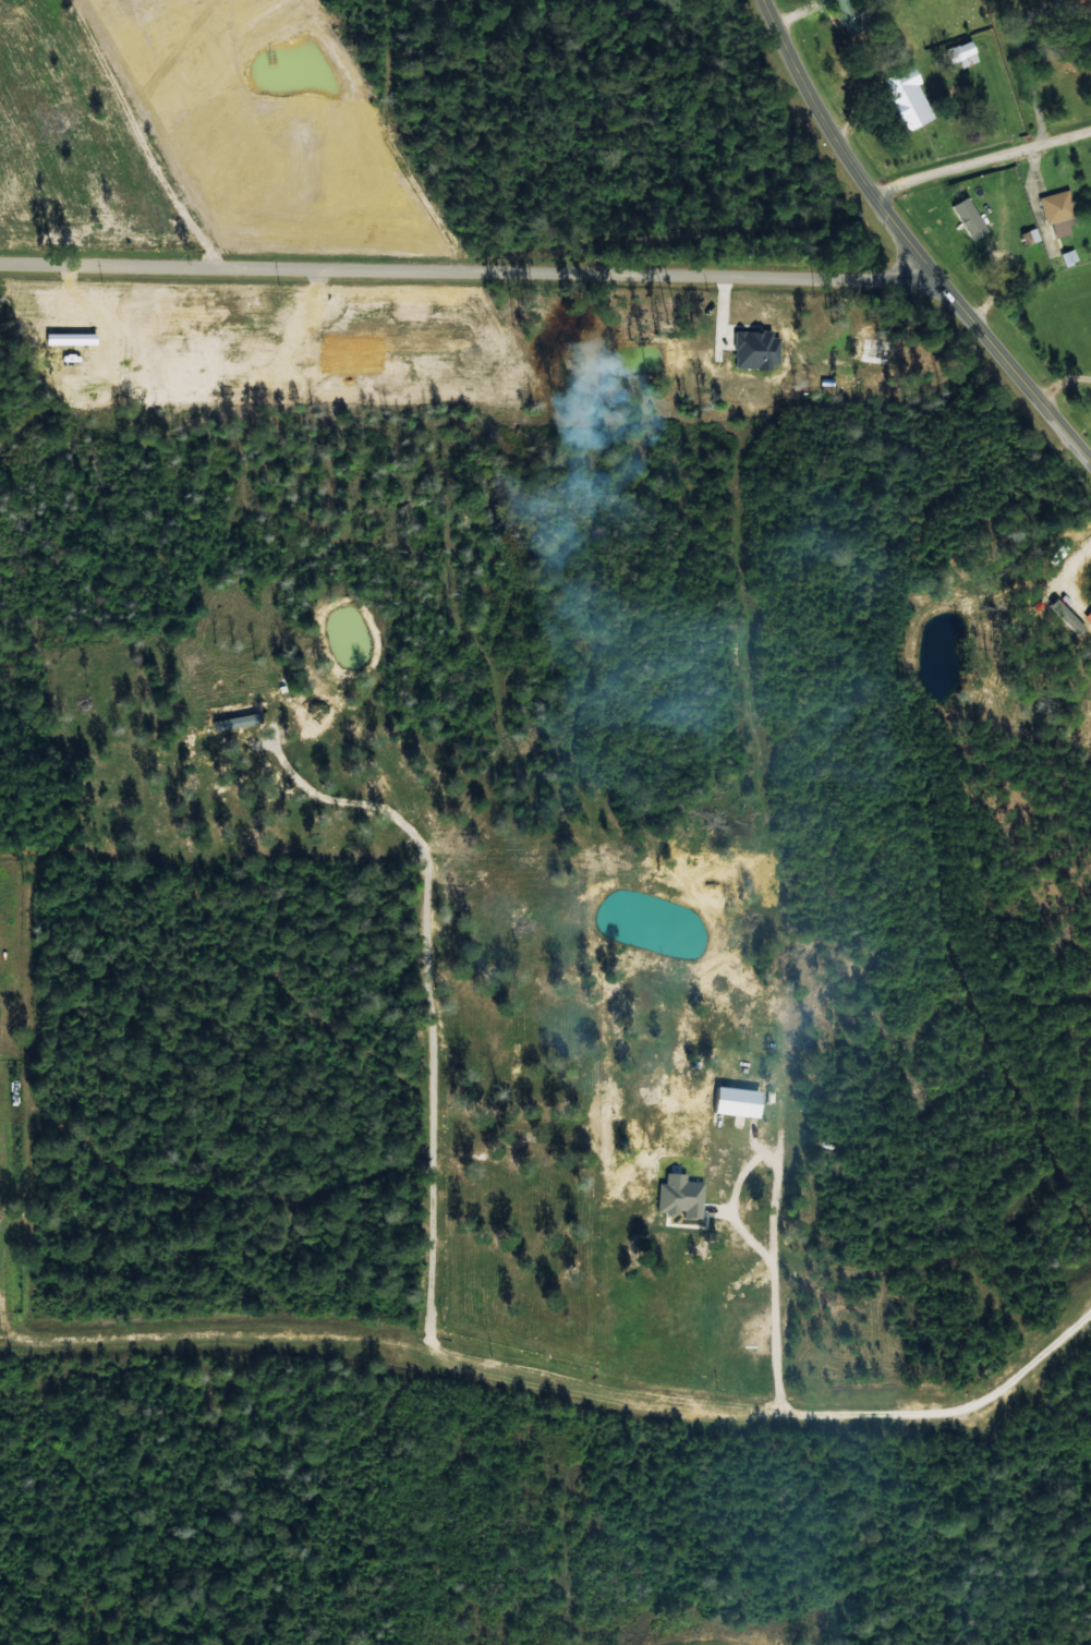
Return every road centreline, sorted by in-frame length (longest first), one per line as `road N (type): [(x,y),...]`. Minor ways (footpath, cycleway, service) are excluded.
road 1 (residential): [(0,264),(940,287)]
road 2 (tertiary): [(763,0),(848,164),(940,287),(1090,463)]
road 3 (residential): [(865,186),(1090,126)]

